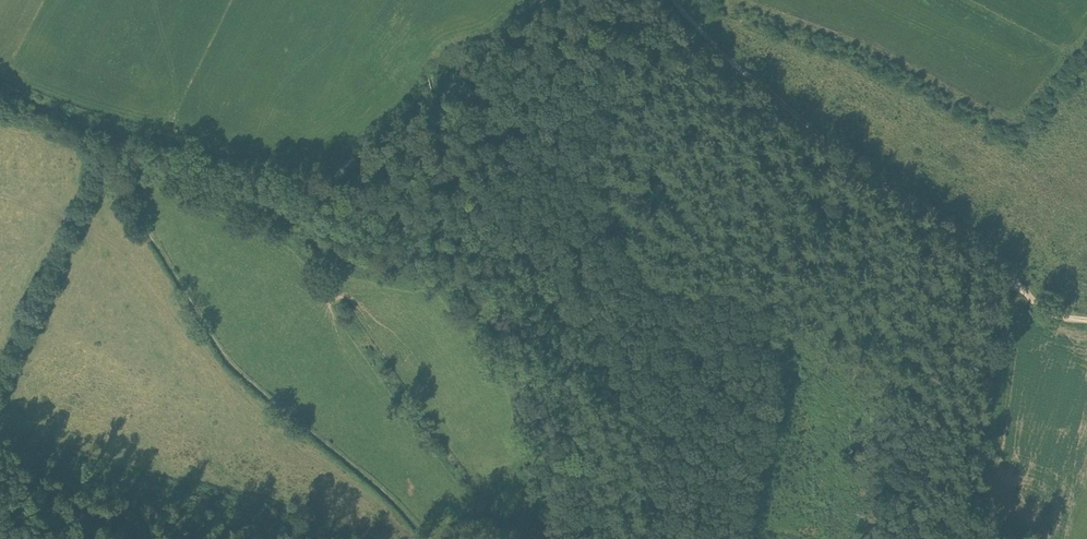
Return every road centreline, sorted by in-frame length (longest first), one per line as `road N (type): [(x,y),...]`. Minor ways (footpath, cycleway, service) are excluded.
road 1 (track): [(121,142),(132,201),(223,355),(386,494),(425,538)]
road 2 (track): [(674,0),(793,115),(976,245),(1020,288)]
road 3 (track): [(920,538),(928,431),(998,293)]

